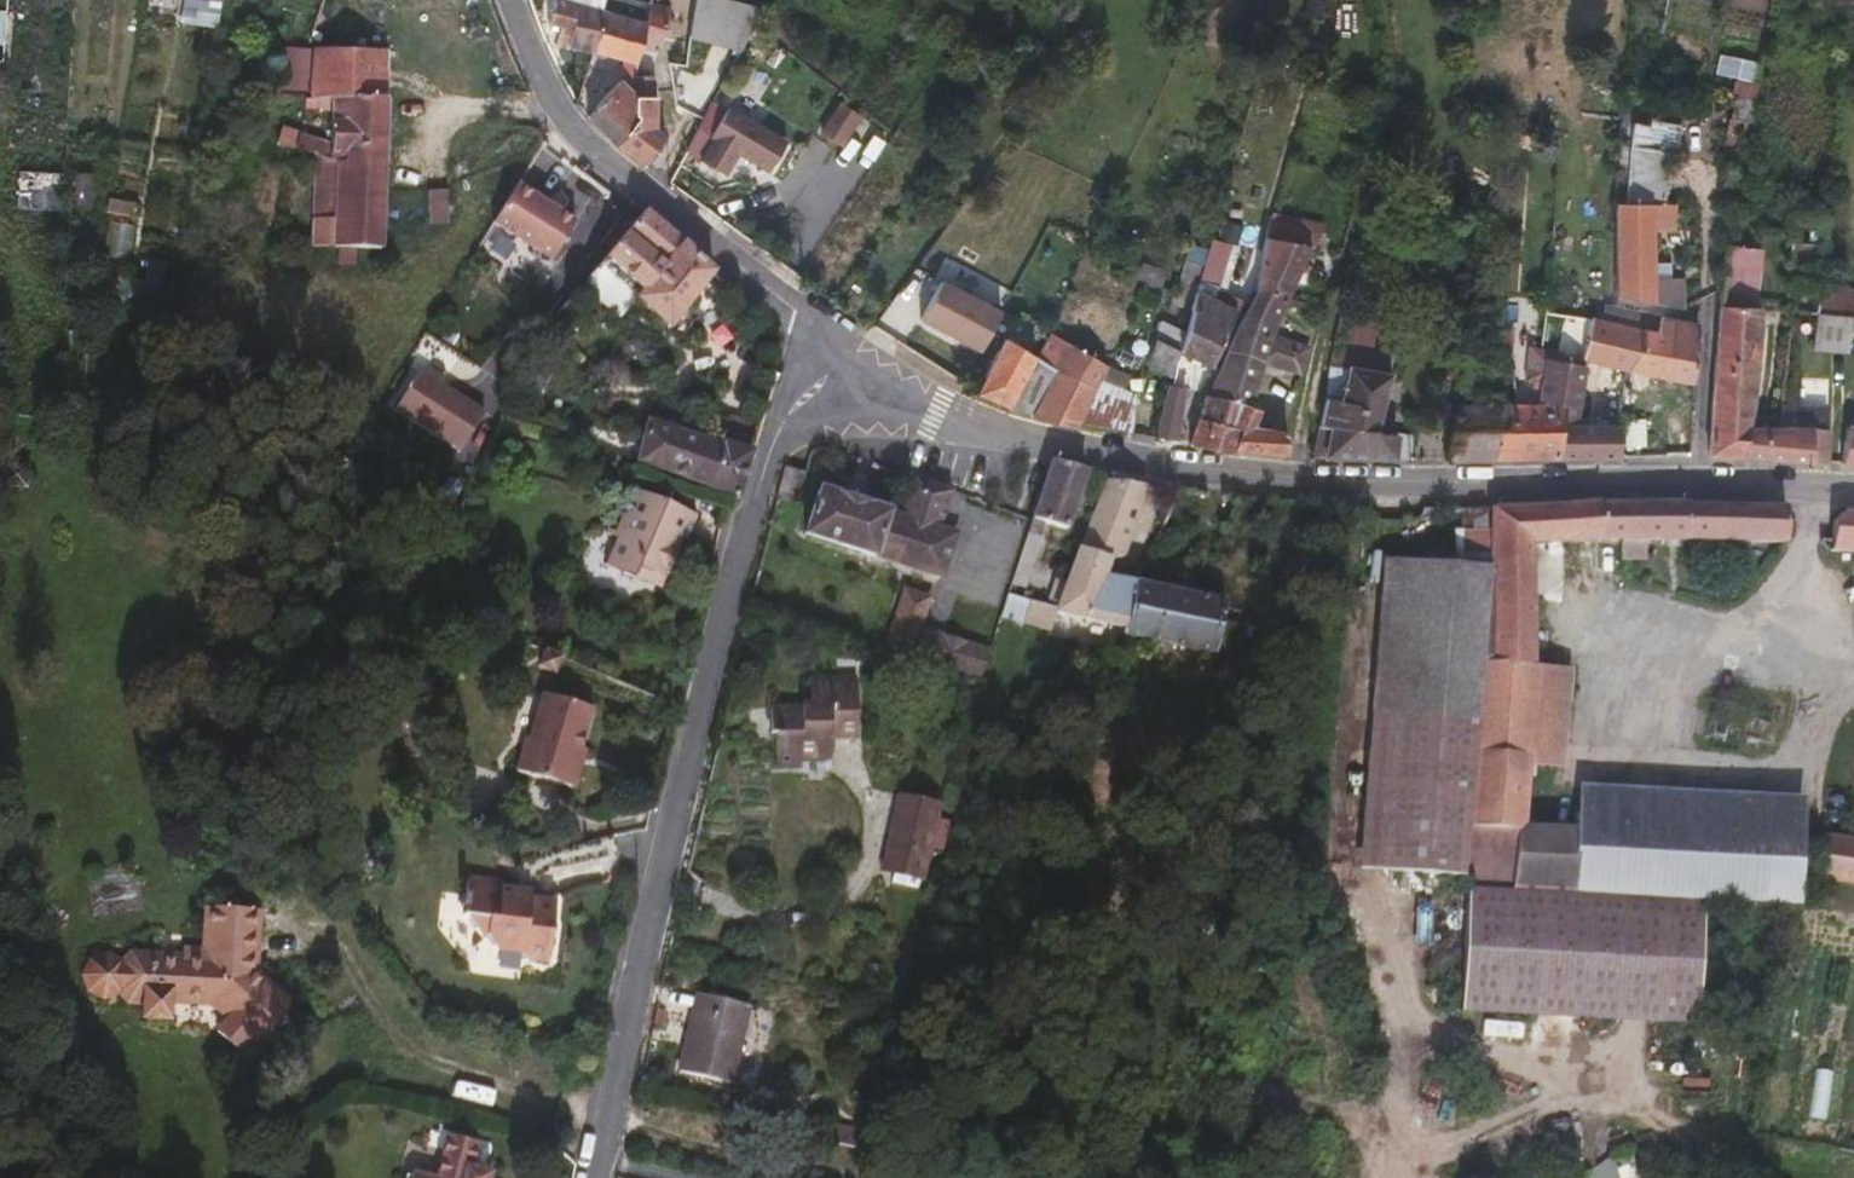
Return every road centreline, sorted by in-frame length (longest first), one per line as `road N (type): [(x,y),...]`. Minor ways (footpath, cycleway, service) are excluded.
road 1 (residential): [(1853,490),(1227,473),(1007,432),(936,408),(852,358)]
road 2 (residential): [(852,358),(788,436),(705,713),(600,1177)]
road 3 (residential): [(852,358),(565,121),(511,0)]

